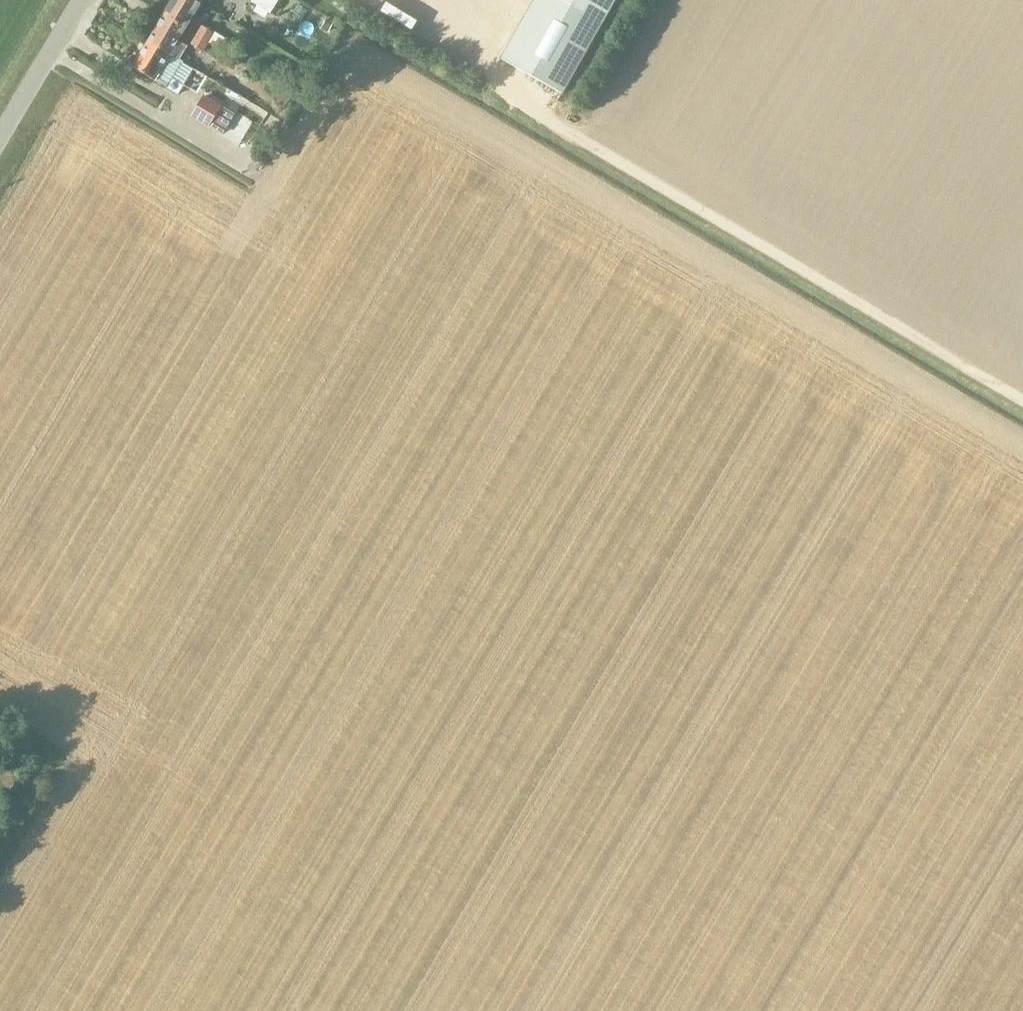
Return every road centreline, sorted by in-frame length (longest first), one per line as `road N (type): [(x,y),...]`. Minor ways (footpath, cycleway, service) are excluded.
road 1 (unclassified): [(0,134),(79,0)]

